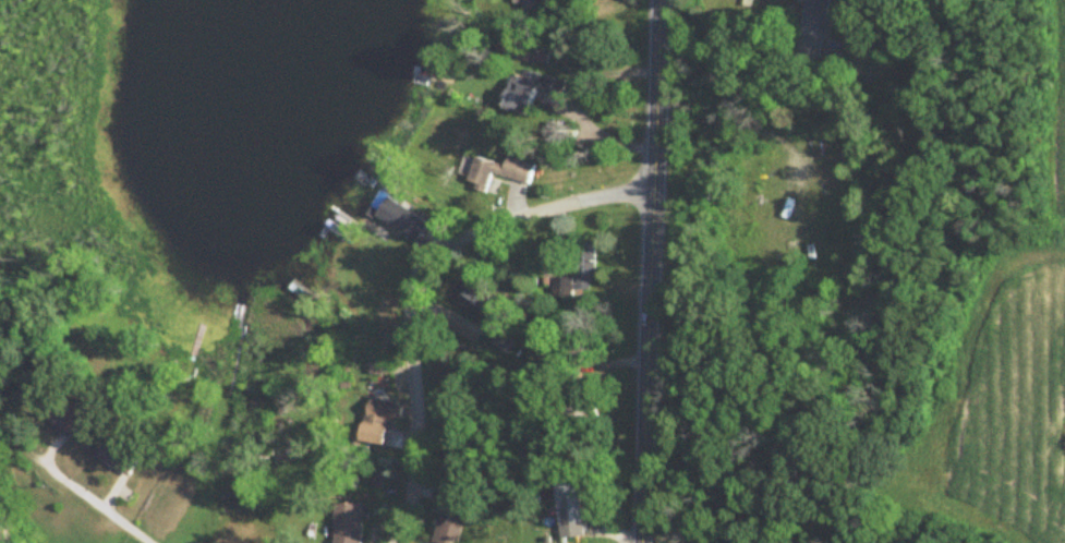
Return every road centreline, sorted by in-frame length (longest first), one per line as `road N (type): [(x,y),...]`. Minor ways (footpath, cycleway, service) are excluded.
road 1 (tertiary): [(643,542),(660,0)]
road 2 (residential): [(654,192),(519,219),(443,246),(425,266),(409,311),(412,479),(393,542)]
road 3 (residential): [(47,467),(147,542)]

